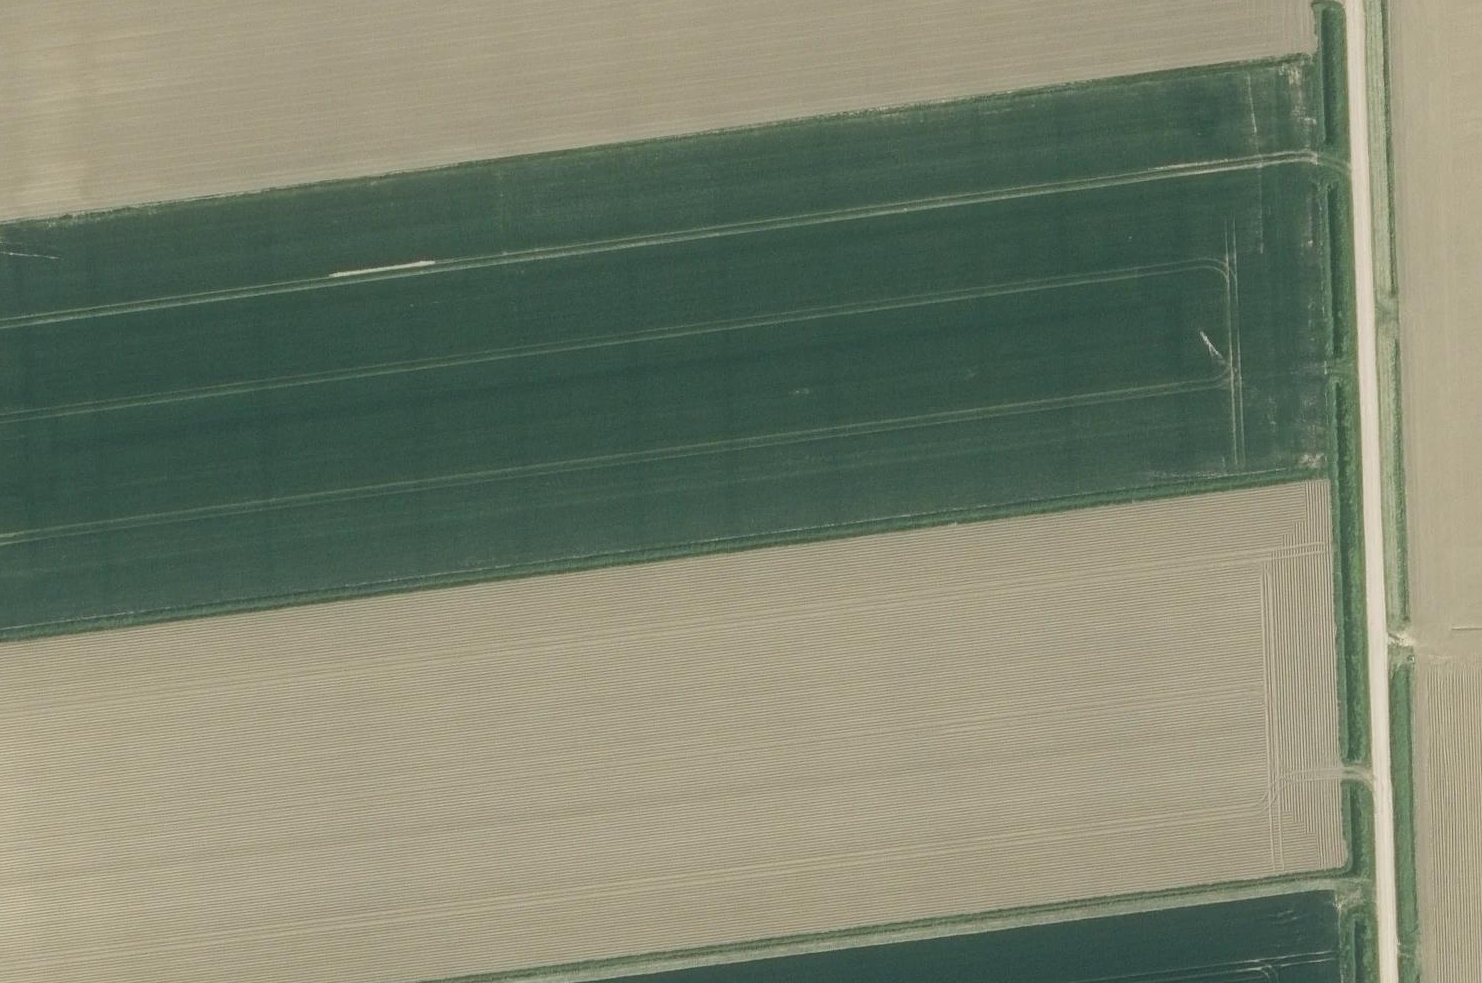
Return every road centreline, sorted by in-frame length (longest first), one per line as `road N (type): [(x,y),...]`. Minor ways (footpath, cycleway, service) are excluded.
road 1 (unclassified): [(1391,982),(1356,0)]

